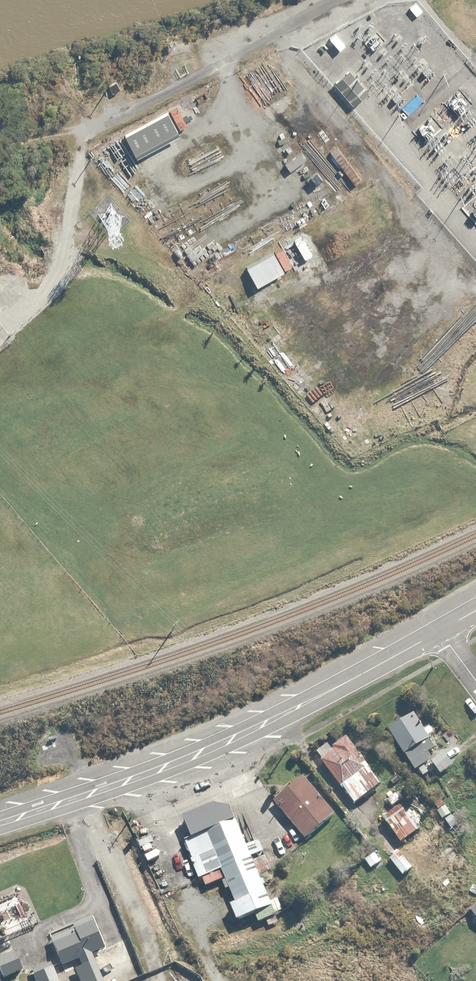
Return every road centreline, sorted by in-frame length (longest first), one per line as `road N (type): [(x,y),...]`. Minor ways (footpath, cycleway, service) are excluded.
road 1 (primary): [(440,631),(195,755),(0,823)]

